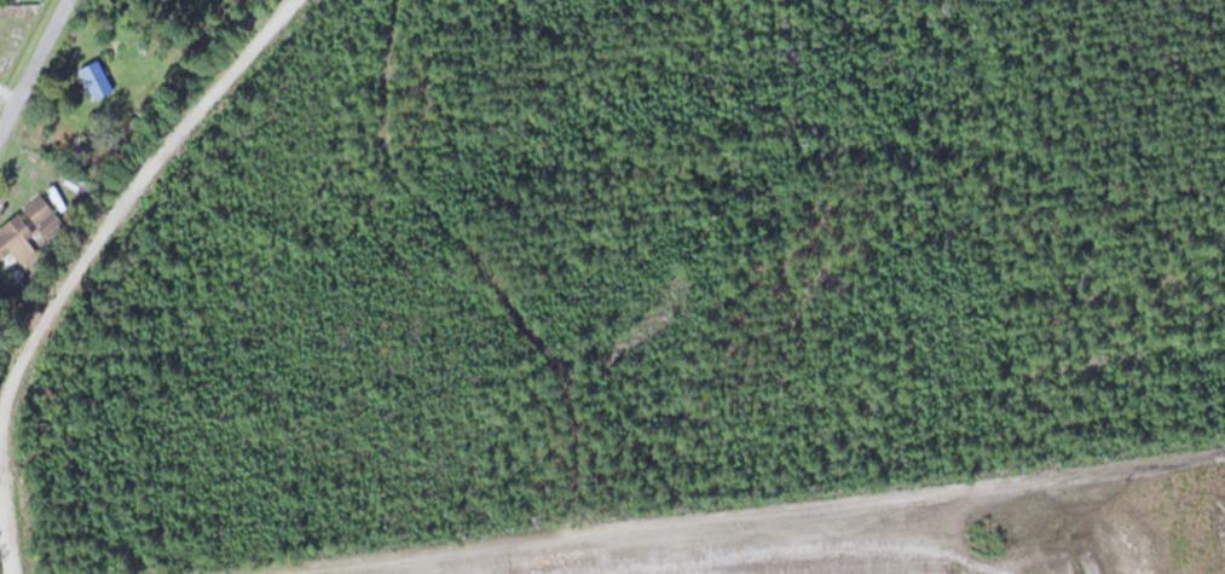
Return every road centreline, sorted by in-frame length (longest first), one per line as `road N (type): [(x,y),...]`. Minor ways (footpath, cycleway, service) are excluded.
road 1 (residential): [(0,133),(65,0)]

